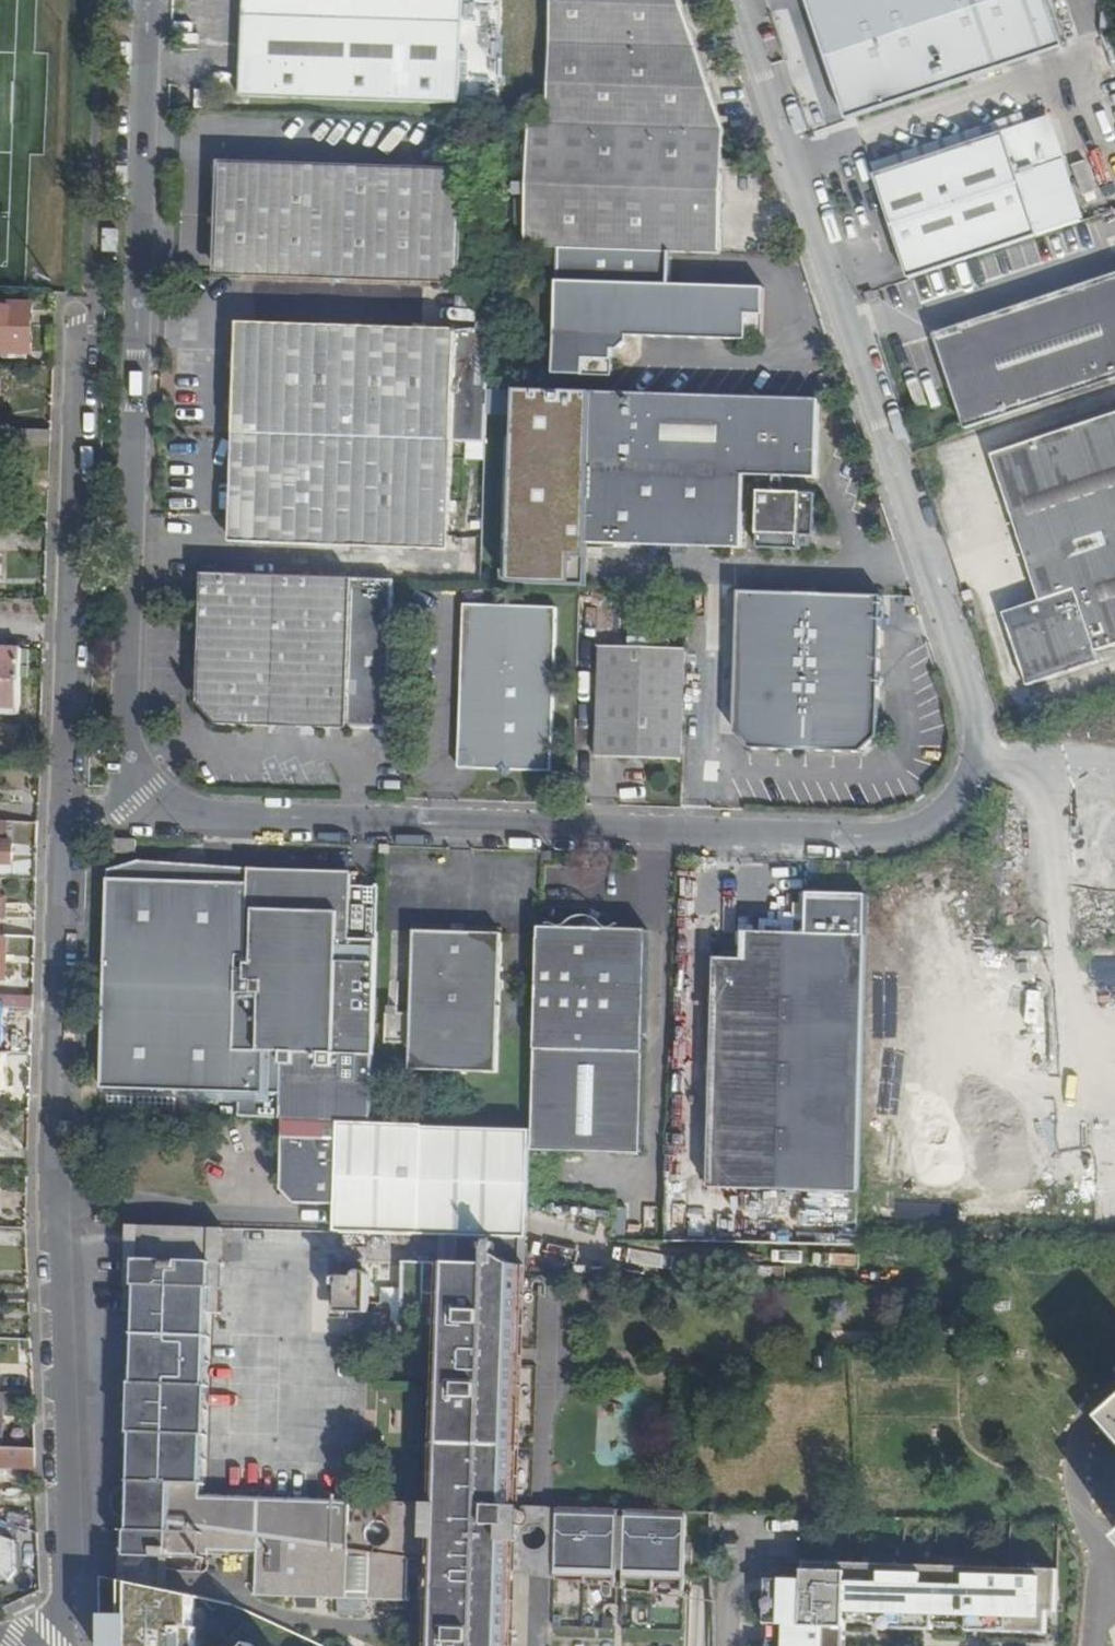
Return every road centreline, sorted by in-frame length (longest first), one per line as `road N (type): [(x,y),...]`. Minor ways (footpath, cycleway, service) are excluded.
road 1 (residential): [(149,0),(120,770),(134,803),(201,818),(904,835),(959,801),(980,744),(976,709),(741,0)]
road 2 (residential): [(76,301),(53,1212),(61,1645)]

